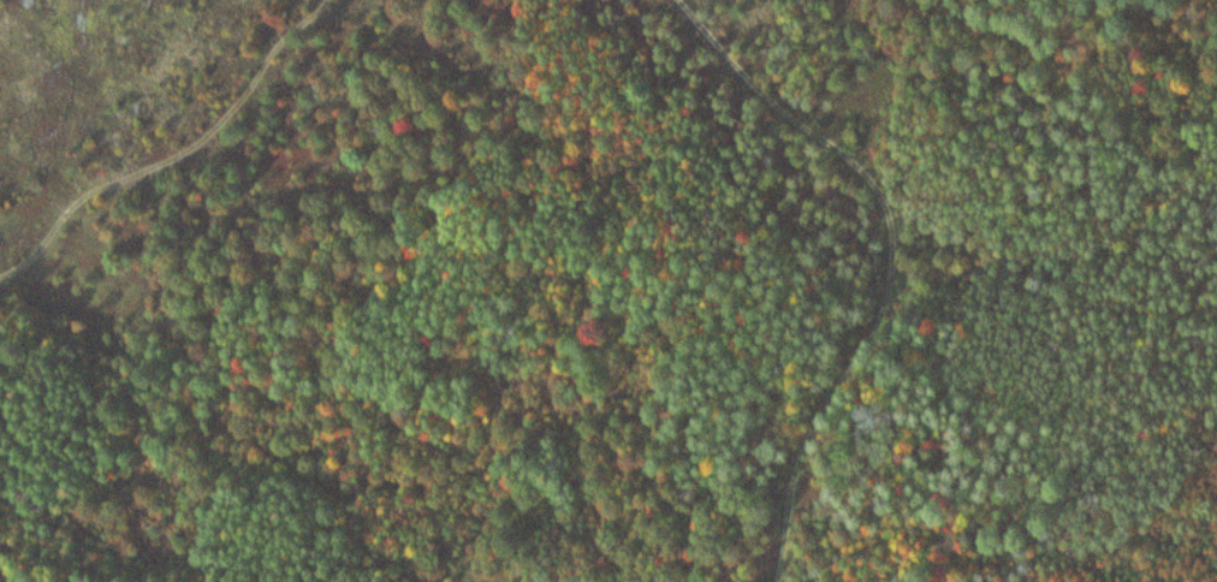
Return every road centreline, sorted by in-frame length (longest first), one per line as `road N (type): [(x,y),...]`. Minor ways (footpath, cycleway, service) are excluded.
road 1 (track): [(778,581),(794,483),(865,356),(892,268),(871,174),(768,105),(672,0)]

